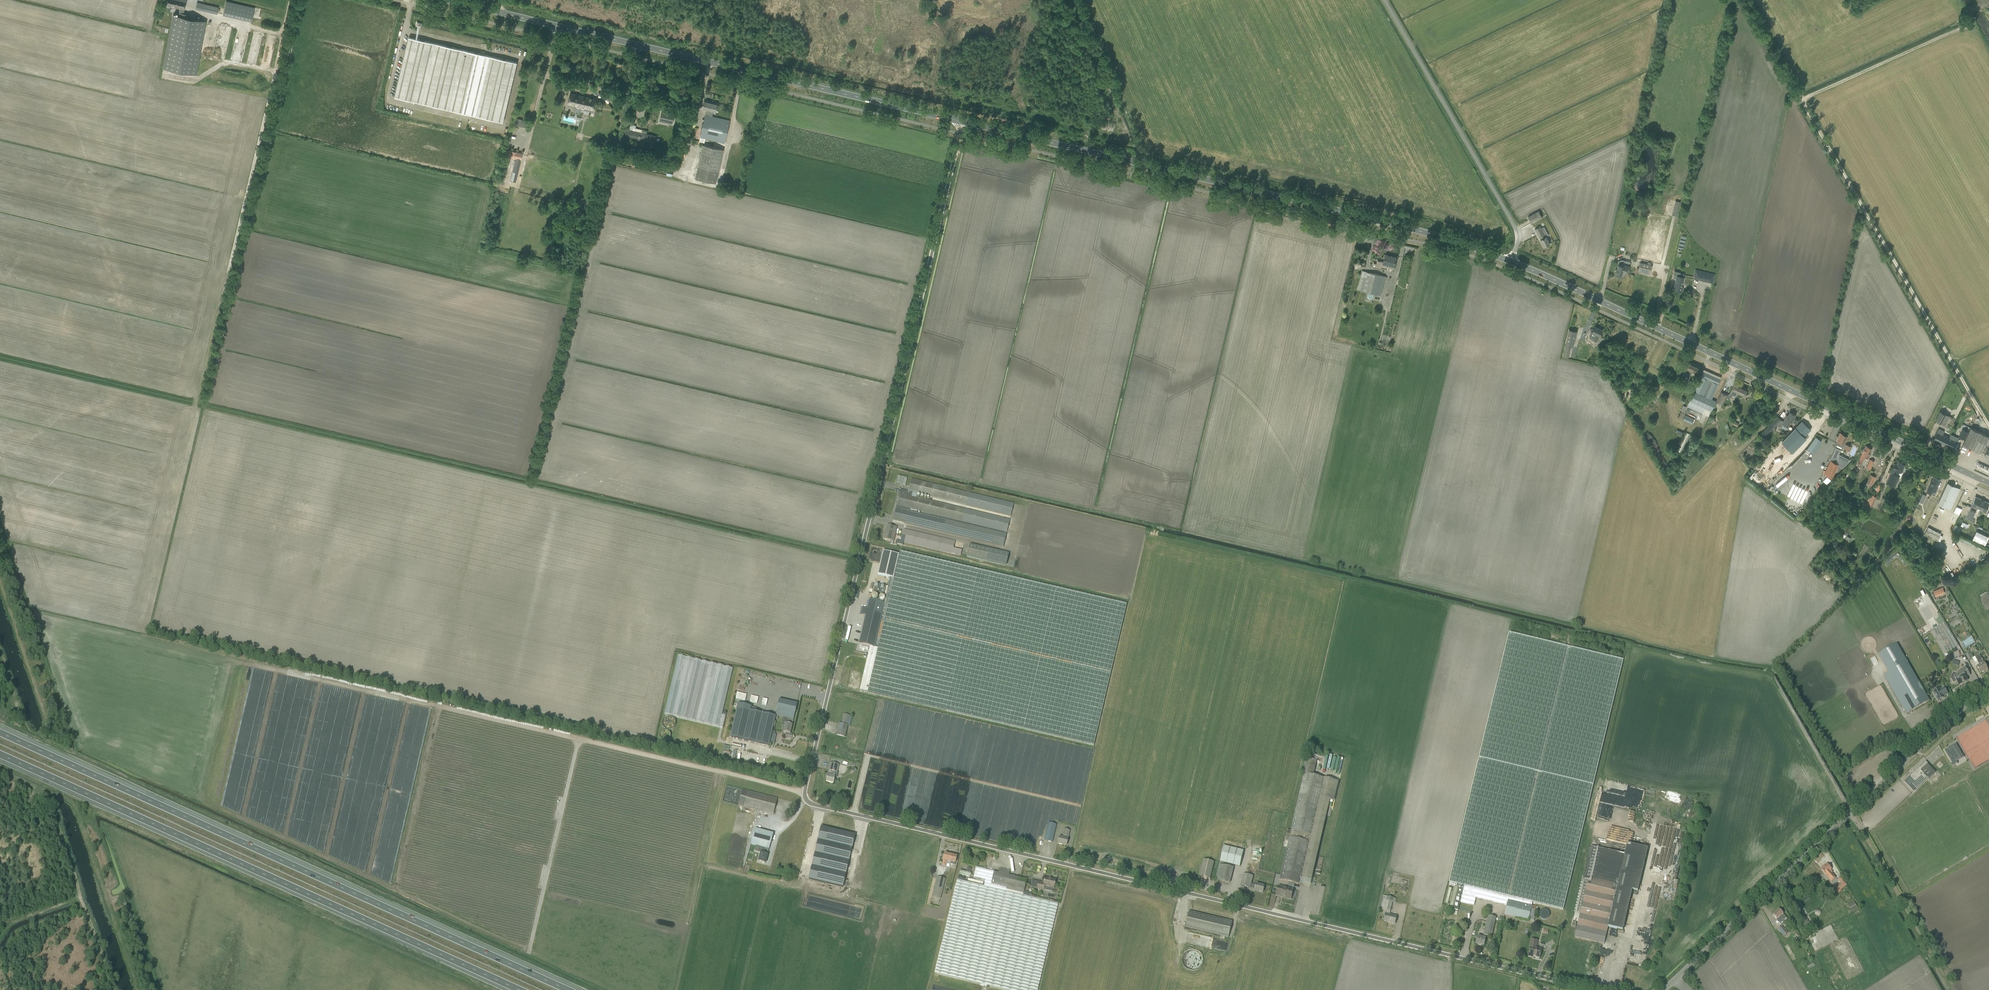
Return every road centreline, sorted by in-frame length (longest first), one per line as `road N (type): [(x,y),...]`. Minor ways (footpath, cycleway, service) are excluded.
road 1 (unclassified): [(1597,989),(810,800),(809,777),(966,123)]
road 2 (motorway): [(573,989),(0,730)]
road 3 (motorway): [(0,752),(525,989)]
road 4 (track): [(255,664),(807,793)]
road 5 (tertiary): [(1512,262),(1390,223),(966,123)]
road 6 (tertiary): [(1988,483),(1512,262)]
road 7 (tertiary): [(966,123),(498,12)]
road 8 (tertiary): [(1664,989),(1988,691)]
road 9 (track): [(114,989),(55,817),(57,800),(78,815),(140,989)]
road 10 (track): [(1988,425),(1801,98)]
road 11 (unclassified): [(1512,262),(1518,233),(1385,0)]
road 12 (track): [(579,737),(530,950)]
road 13 (track): [(1954,989),(1851,811)]

